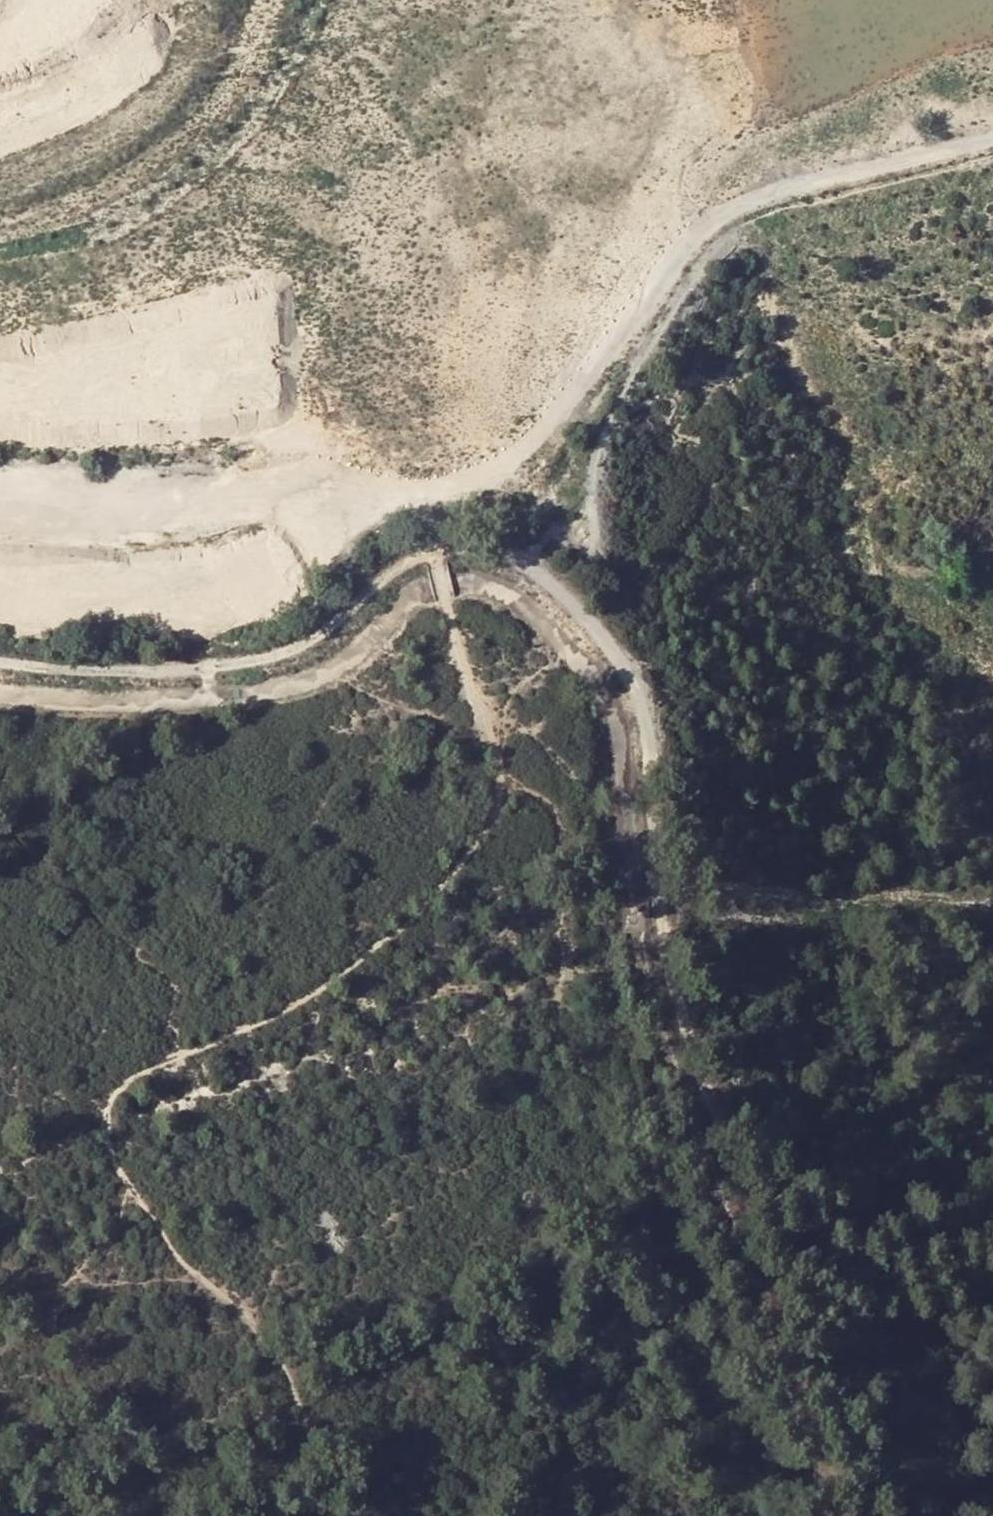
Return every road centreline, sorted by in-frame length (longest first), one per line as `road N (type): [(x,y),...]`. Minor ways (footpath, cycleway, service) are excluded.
road 1 (track): [(676,998),(652,798),(627,682),(545,583),(487,549),(431,552),(382,576),(305,639),(181,670),(0,658)]
road 2 (track): [(676,998),(849,1515)]

